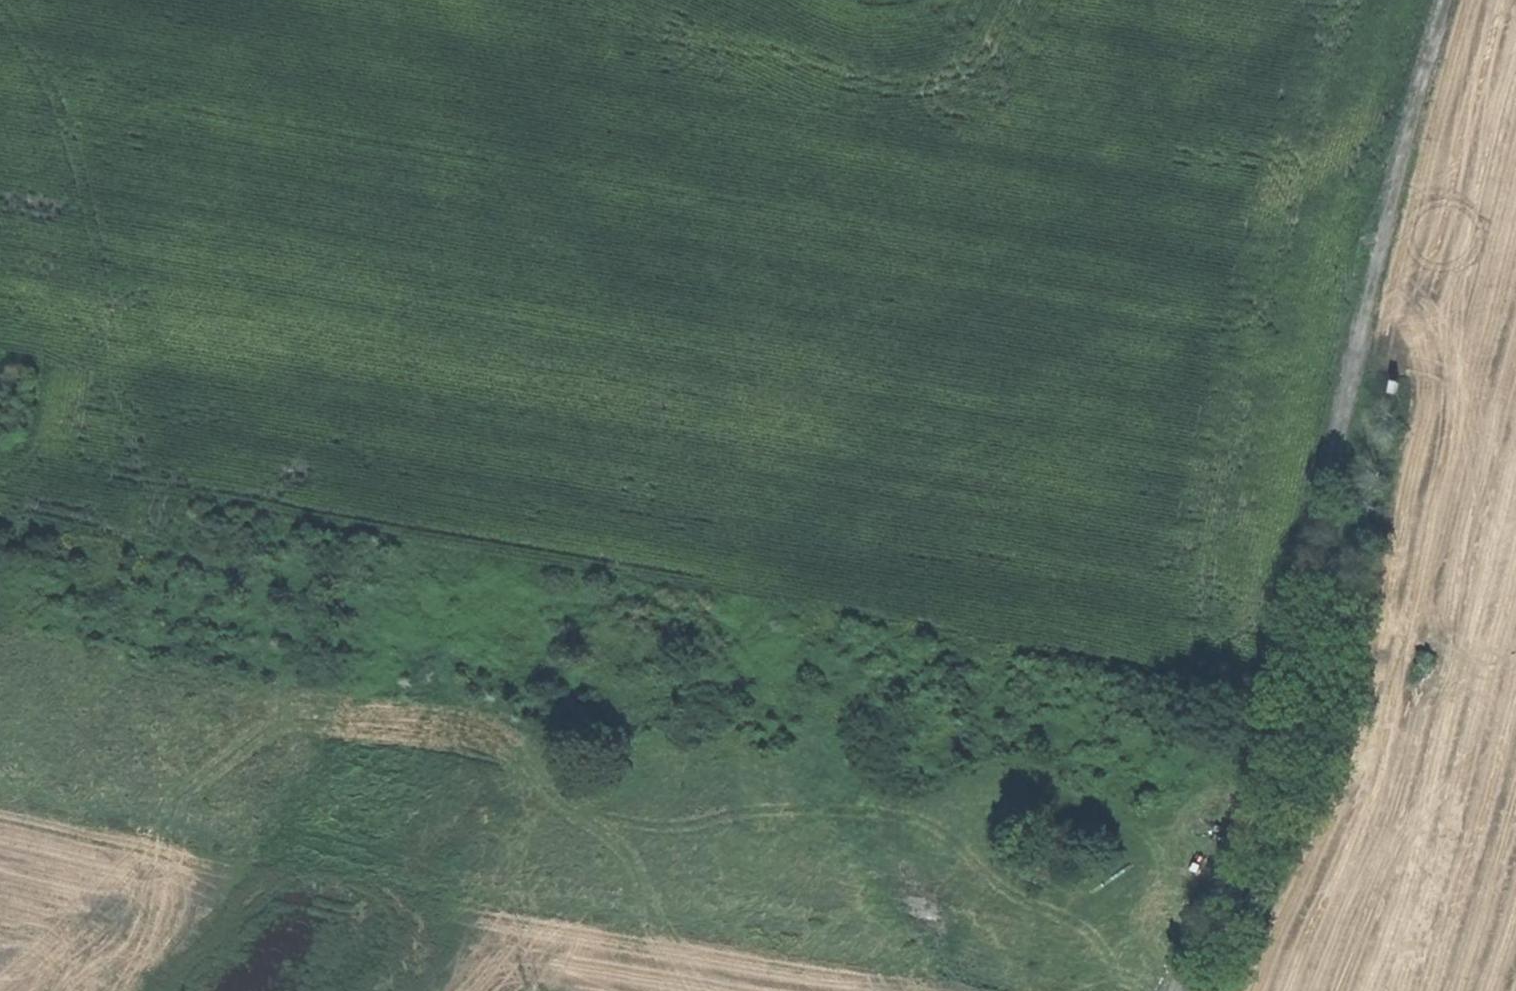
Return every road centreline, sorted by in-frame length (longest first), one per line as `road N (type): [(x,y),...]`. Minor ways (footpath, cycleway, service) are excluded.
road 1 (track): [(1175,990),(1277,729),(1368,293),(1451,0)]

